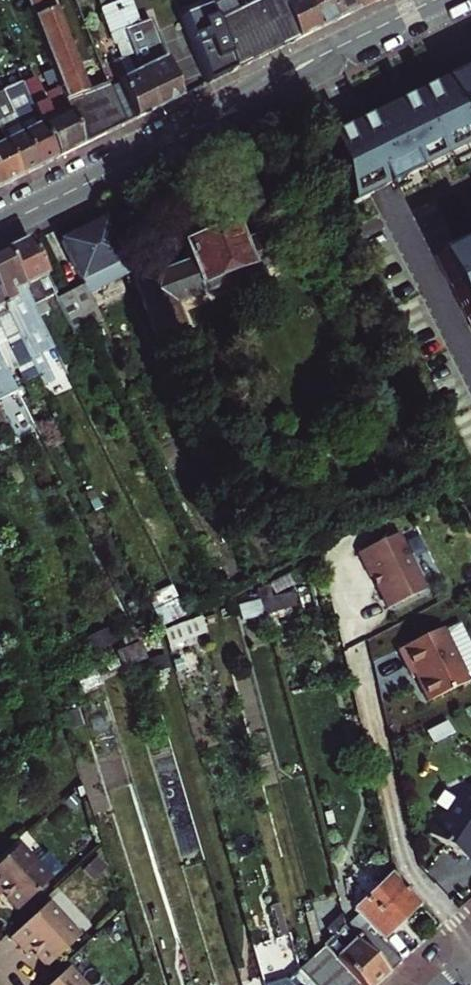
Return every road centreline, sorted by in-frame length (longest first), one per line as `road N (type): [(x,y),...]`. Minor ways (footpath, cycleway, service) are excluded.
road 1 (residential): [(0,226),(435,0)]

